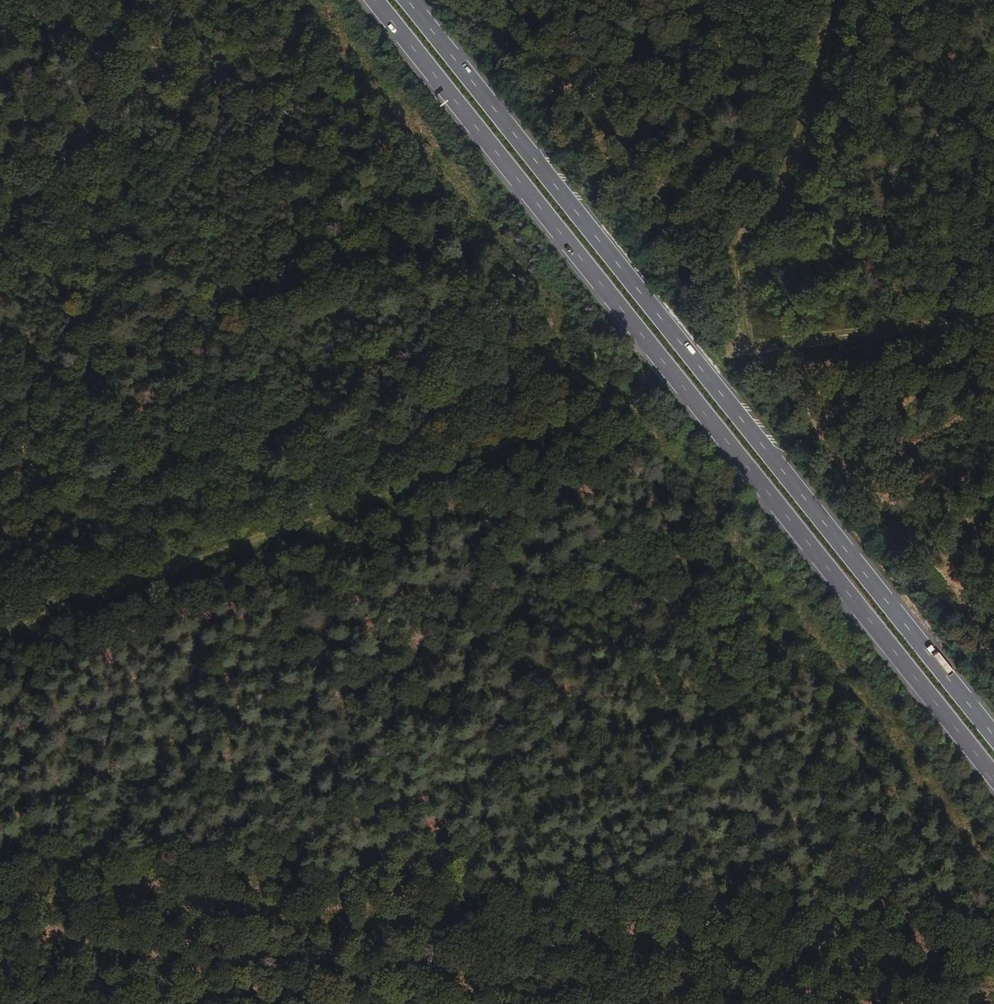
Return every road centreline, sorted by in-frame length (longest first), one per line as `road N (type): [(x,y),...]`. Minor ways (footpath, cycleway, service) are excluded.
road 1 (track): [(0,892),(993,975)]
road 2 (primary): [(375,0),(993,777)]
road 3 (primary): [(993,737),(405,0)]
road 4 (track): [(611,409),(0,633)]
road 5 (track): [(834,0),(790,169),(732,256),(747,349)]
road 6 (track): [(993,318),(747,349)]

